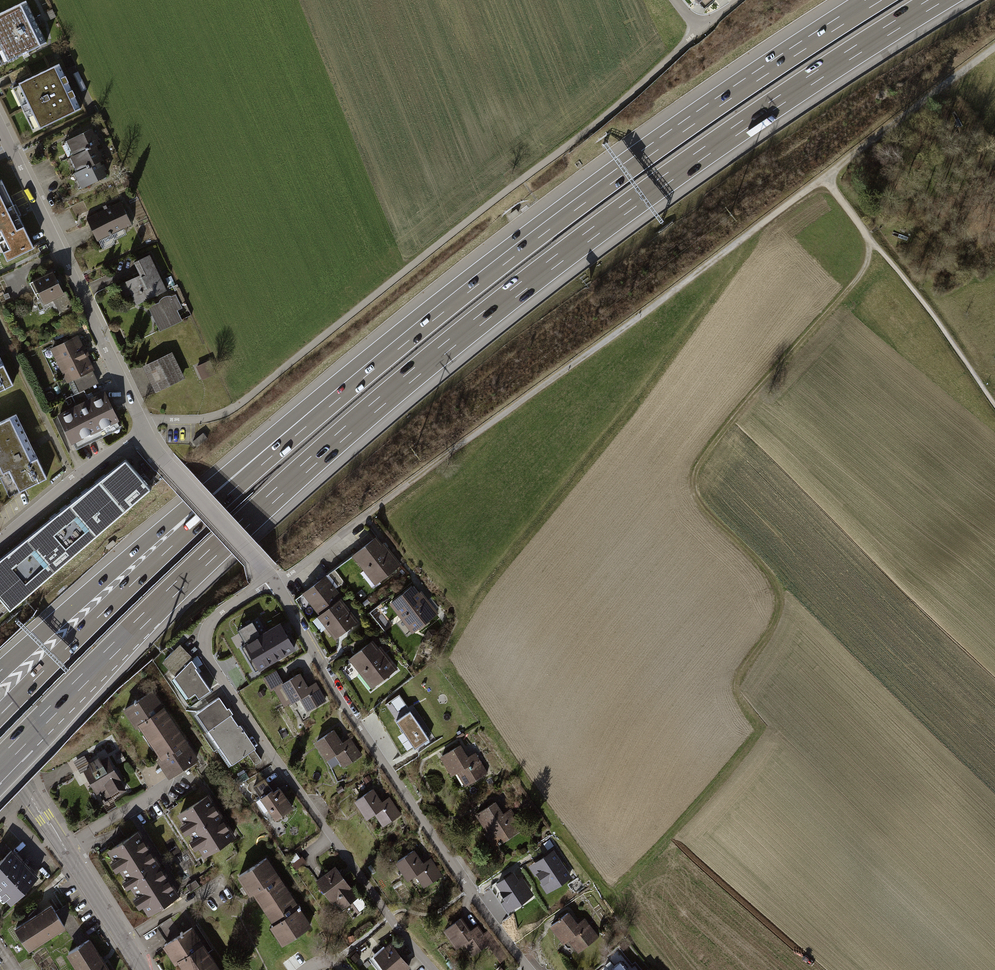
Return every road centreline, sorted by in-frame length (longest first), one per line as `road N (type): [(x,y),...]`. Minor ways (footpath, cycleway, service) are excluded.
road 1 (motorway): [(0,764),(243,525),(446,348),(665,181),(939,0)]
road 2 (track): [(994,47),(276,584)]
road 3 (motorway): [(571,207),(200,520),(0,715)]
road 4 (track): [(702,32),(236,407),(209,418),(141,422)]
road 5 (motorway): [(489,260),(332,383),(0,671)]
road 6 (track): [(994,964),(738,699),(741,672),(777,622),(781,603),(772,580),(703,506)]
road 7 (residential): [(272,578),(212,621),(205,647),(211,663),(434,969)]
road 8 (residential): [(531,969),(411,807),(272,578)]
road 9 (motorway): [(873,0),(571,207)]
road 10 (residential): [(146,434),(0,129)]
road 11 (track): [(869,243),(849,291),(704,459),(695,485),(703,506)]
road 12 (track): [(994,406),(824,178)]
road 13 (tertiary): [(0,750),(146,969)]
road 14 (residential): [(272,578),(146,434)]
road 15 (residential): [(146,434),(0,545)]

